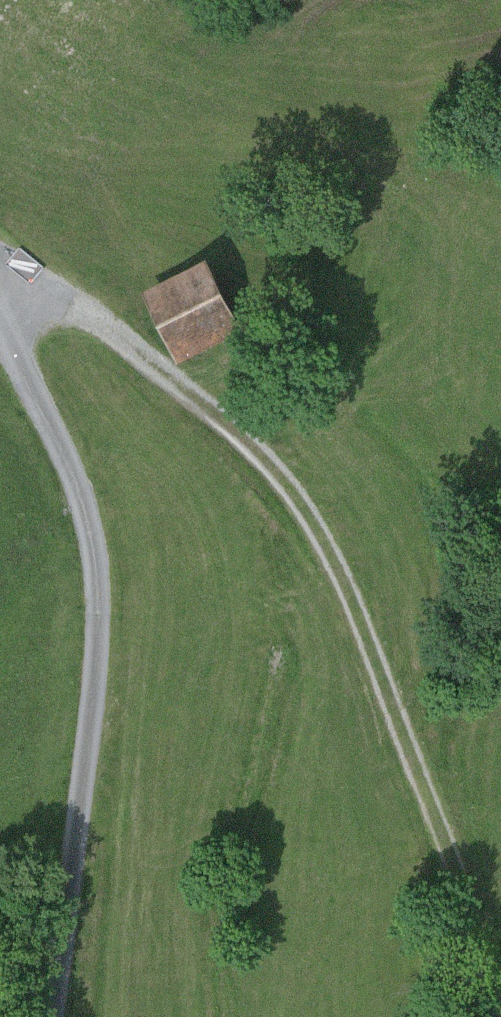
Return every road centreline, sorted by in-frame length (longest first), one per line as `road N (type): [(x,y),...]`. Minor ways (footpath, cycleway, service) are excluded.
road 1 (track): [(0,289),(45,293),(83,308),(262,451),(310,518),(482,961)]
road 2 (track): [(0,322),(62,452),(93,550),(99,630),(53,1016)]

